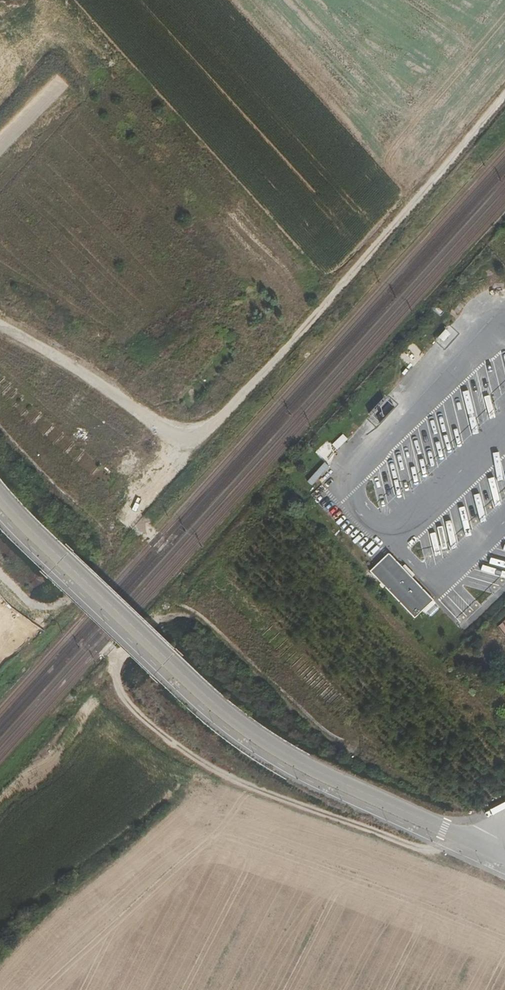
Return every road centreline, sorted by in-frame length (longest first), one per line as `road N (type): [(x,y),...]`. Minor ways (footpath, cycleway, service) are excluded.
road 1 (track): [(446,830),(437,853),(430,852),(228,777),(137,714),(122,696),(119,662),(159,619),(196,618),(322,734),(354,749)]
road 2 (track): [(504,96),(221,418),(200,428),(166,428),(0,323)]
road 3 (unclassified): [(0,496),(167,659),(270,743),(504,857)]
road 4 (track): [(0,431),(106,544),(66,603),(29,604),(0,574)]

